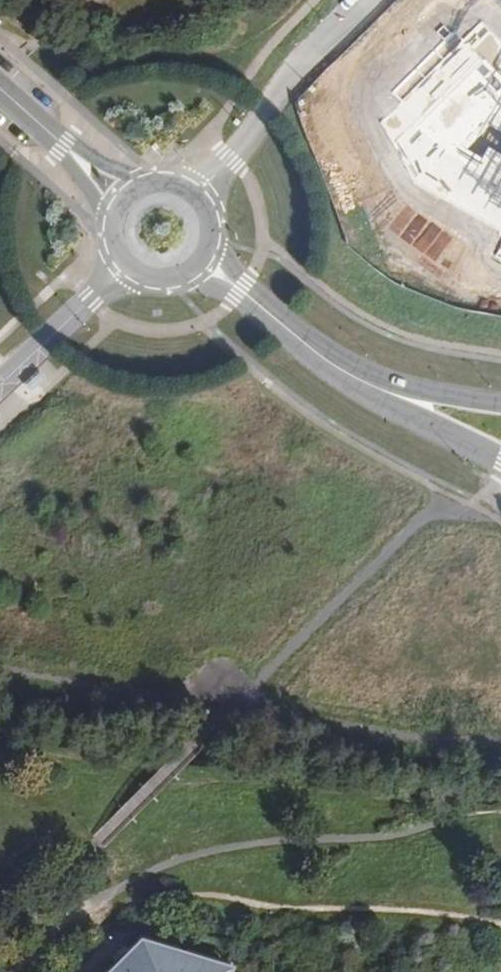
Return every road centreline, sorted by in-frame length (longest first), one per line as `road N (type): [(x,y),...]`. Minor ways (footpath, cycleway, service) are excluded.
road 1 (residential): [(192,199),(375,0)]
road 2 (tertiary): [(375,386),(194,263)]
road 3 (tertiary): [(129,262),(0,383)]
road 4 (tertiary): [(375,386),(500,465)]
road 5 (tertiary): [(500,401),(375,386)]

